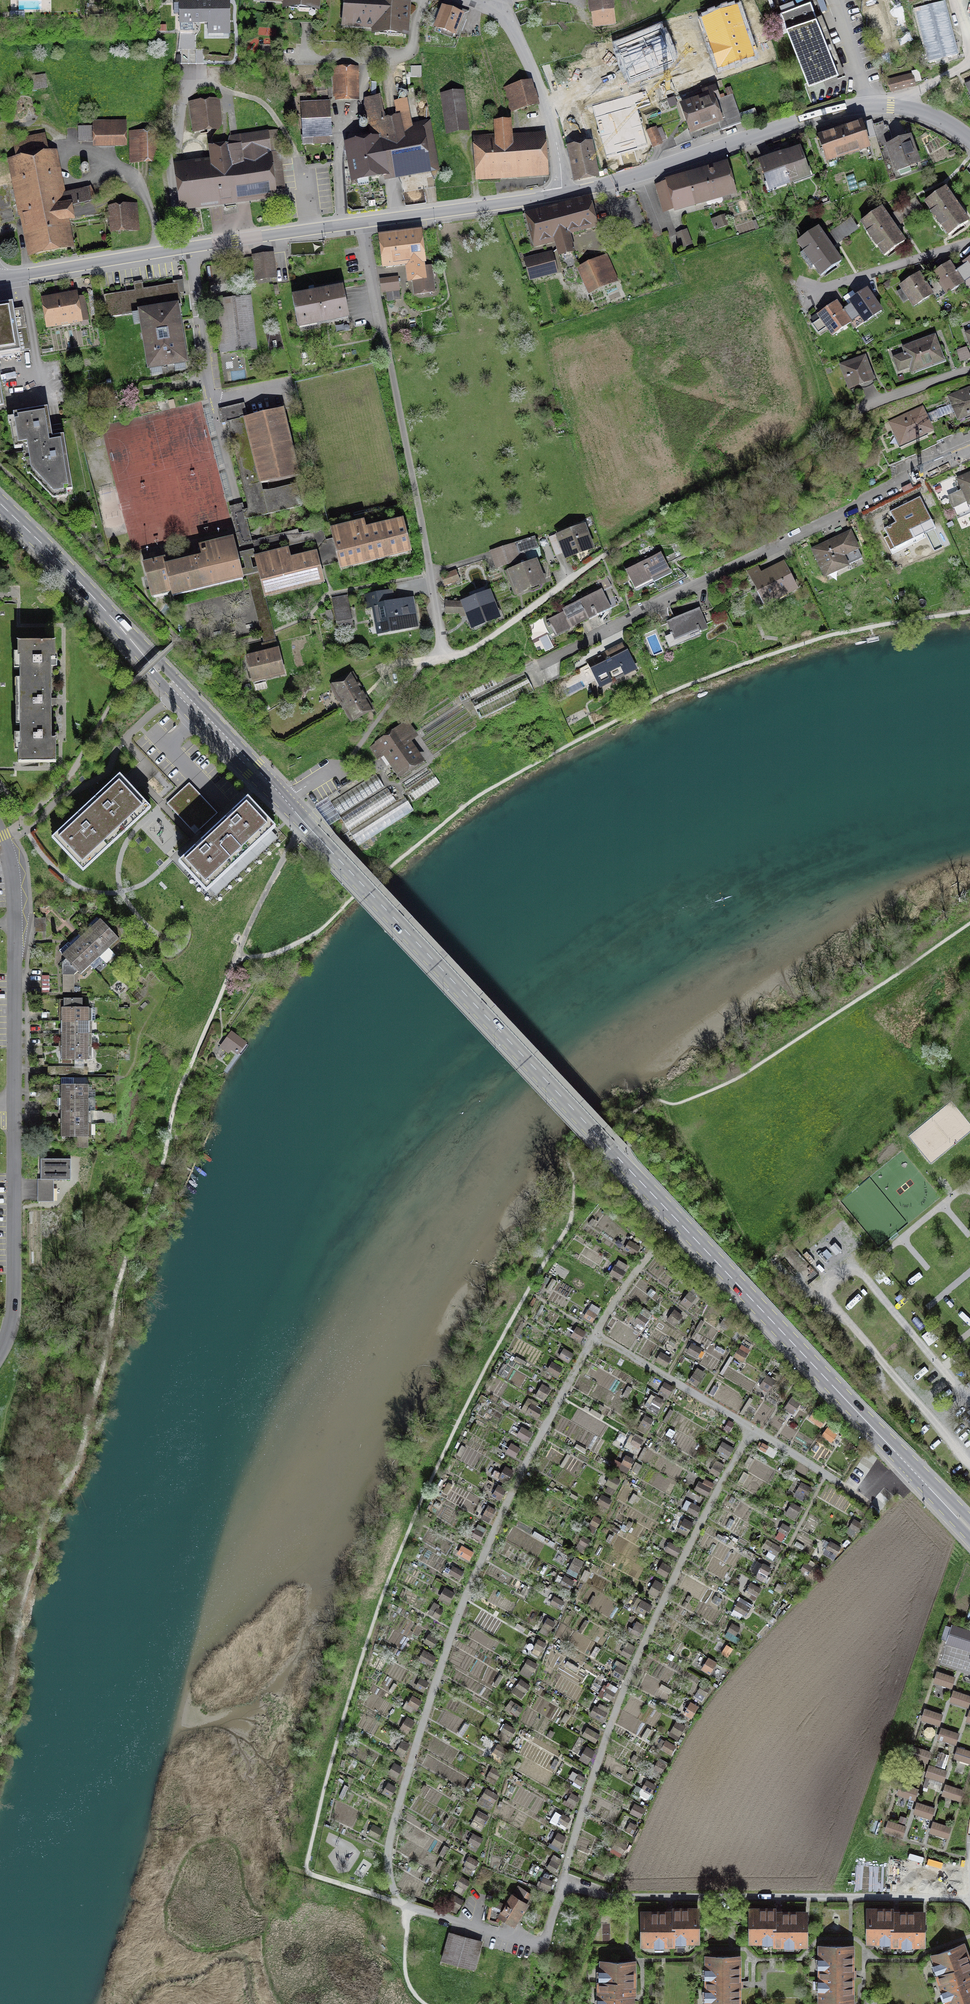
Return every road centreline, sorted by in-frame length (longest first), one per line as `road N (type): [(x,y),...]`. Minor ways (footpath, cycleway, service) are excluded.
road 1 (secondary): [(969,1528),(0,503)]
road 2 (residential): [(404,1904),(543,1946),(563,1883),(609,1896),(969,1898)]
road 3 (residential): [(0,832),(15,923),(13,1294),(0,1353)]
road 4 (residential): [(544,661),(969,453)]
road 5 (residential): [(363,222),(445,657)]
road 6 (tertiary): [(969,141),(924,114),(853,108),(563,194)]
road 7 (tertiary): [(563,194),(363,222)]
road 8 (residential): [(502,9),(548,111),(563,194)]
road 9 (tertiary): [(190,247),(0,277)]
road 10 (tertiary): [(363,222),(190,247)]
road 11 (residential): [(190,247),(213,402)]

